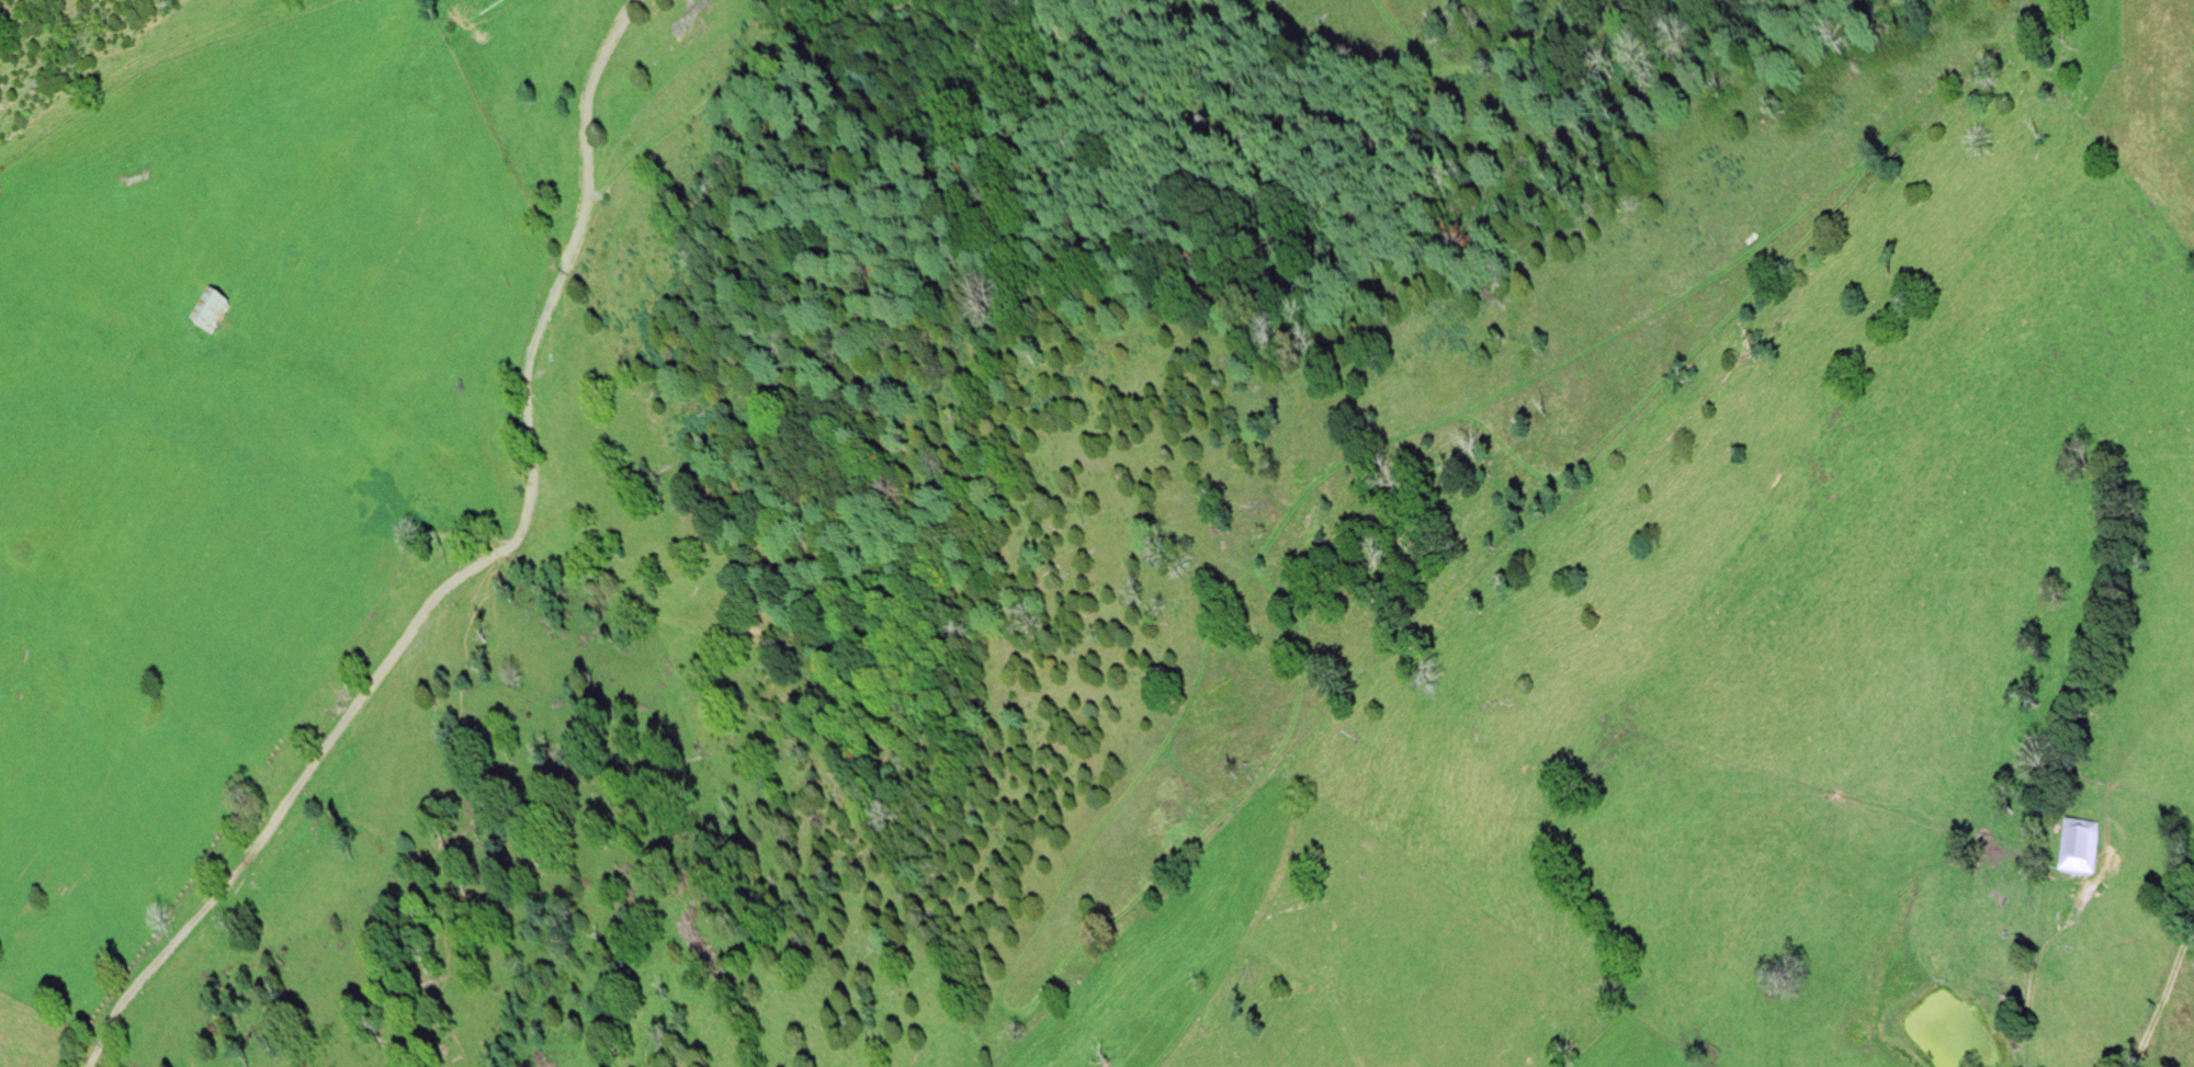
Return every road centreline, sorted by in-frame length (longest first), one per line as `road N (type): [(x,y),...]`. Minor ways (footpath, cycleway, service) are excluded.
road 1 (residential): [(85,1066),(125,997),(264,842),(443,587),(518,541),(529,521),(530,357),(588,208),(591,82),(638,0)]
road 2 (track): [(2031,1066),(2032,964),(2048,938),(2083,910),(2103,876),(2110,792),(2127,737),(2193,661)]

